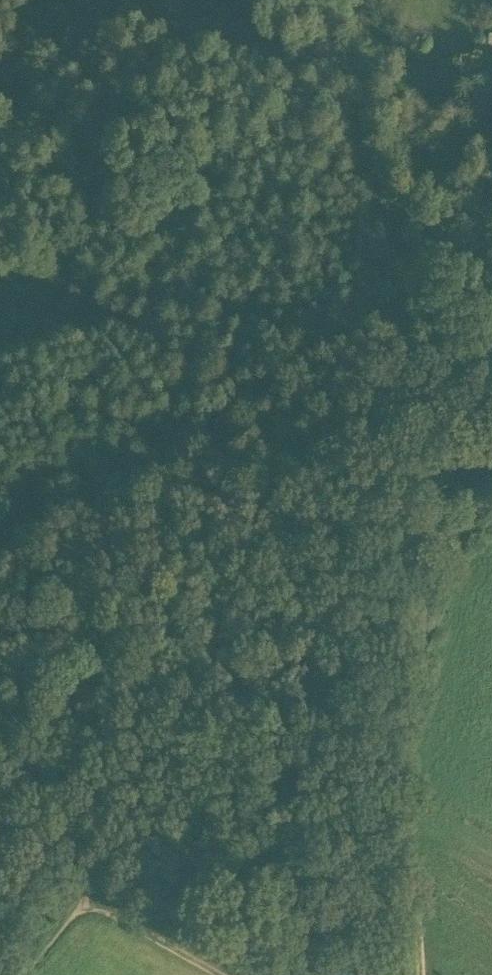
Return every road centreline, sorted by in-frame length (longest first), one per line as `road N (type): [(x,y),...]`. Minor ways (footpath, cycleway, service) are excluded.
road 1 (track): [(390,741),(482,482),(337,73)]
road 2 (track): [(414,974),(390,741)]
road 3 (track): [(85,900),(222,974)]

